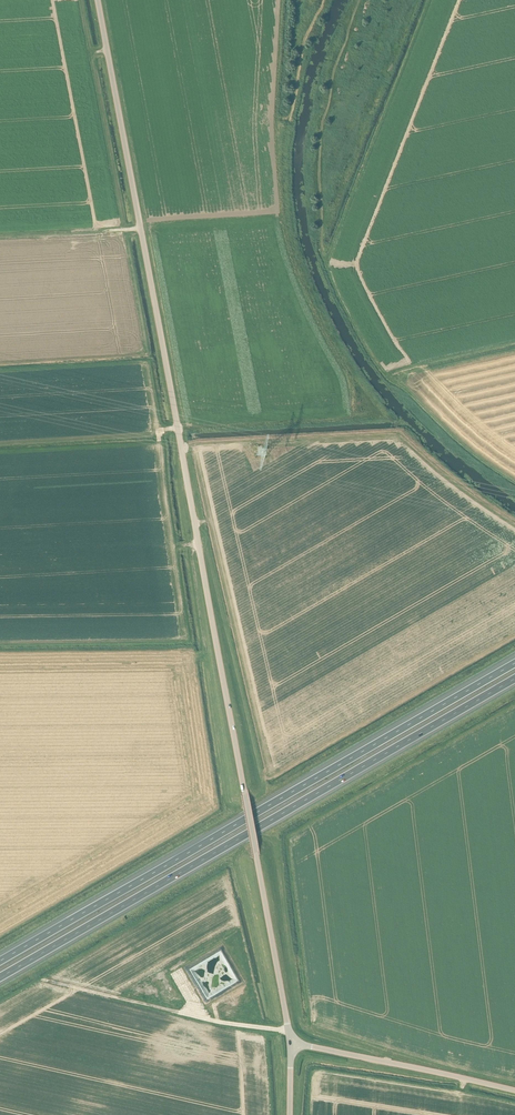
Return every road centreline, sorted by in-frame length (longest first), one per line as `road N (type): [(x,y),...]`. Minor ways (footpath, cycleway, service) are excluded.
road 1 (unclassified): [(291,1042),(97,0)]
road 2 (motorway): [(0,977),(514,679)]
road 3 (motorway): [(514,663),(0,961)]
road 4 (track): [(178,430),(360,419),(353,372),(297,260),(286,199),(288,119),(275,119)]
road 5 (track): [(43,979),(289,1031)]
road 6 (unclassified): [(514,1090),(291,1042)]
road 7 (track): [(0,444),(177,428)]
road 8 (track): [(0,236),(141,229)]
road 9 (track): [(288,119),(303,40),(323,0)]
road 10 (track): [(190,544),(206,649),(192,657)]

